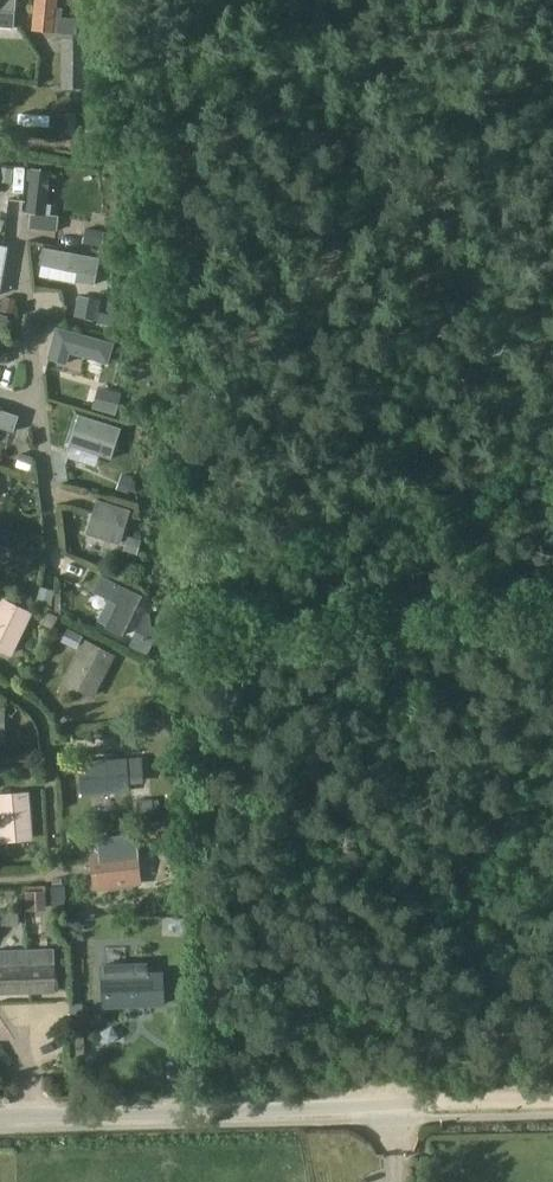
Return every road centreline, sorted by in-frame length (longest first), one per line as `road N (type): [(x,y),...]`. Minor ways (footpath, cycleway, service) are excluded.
road 1 (unclassified): [(0,1119),(417,1108)]
road 2 (track): [(417,1108),(552,1101)]

